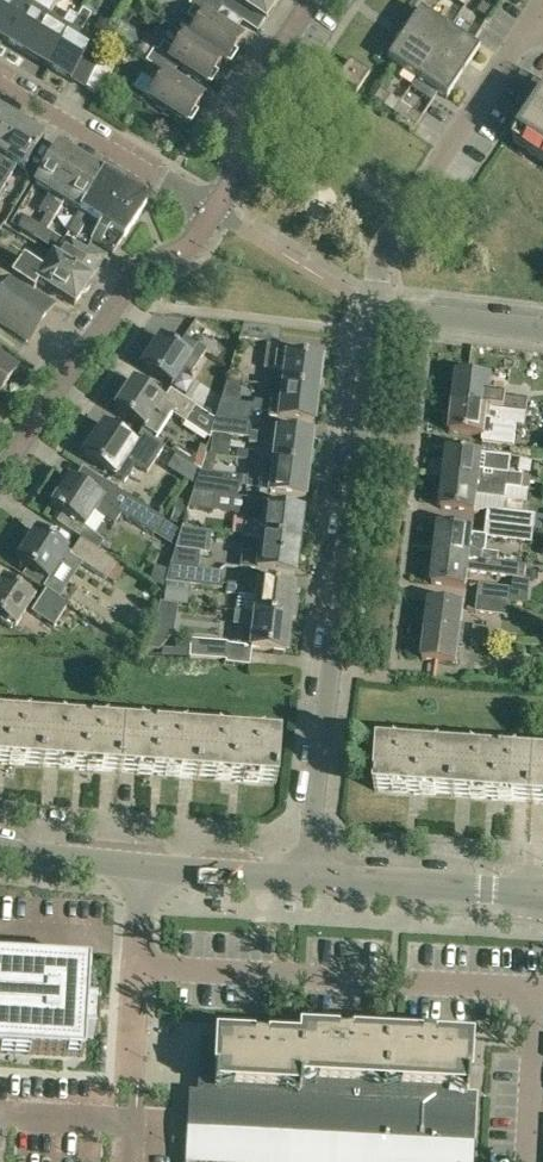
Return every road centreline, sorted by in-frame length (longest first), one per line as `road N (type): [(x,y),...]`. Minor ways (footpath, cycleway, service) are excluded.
road 1 (residential): [(311,879),(371,331),(382,316)]
road 2 (residential): [(0,474),(140,269),(192,243),(214,210)]
road 3 (residential): [(382,316),(381,250),(534,27)]
road 4 (unclassified): [(311,879),(0,849)]
road 5 (residential): [(214,210),(0,81)]
road 6 (residential): [(214,210),(231,183),(236,109),(310,0)]
road 7 (unclassified): [(542,893),(311,879)]
road 8 (residential): [(542,329),(382,316)]

